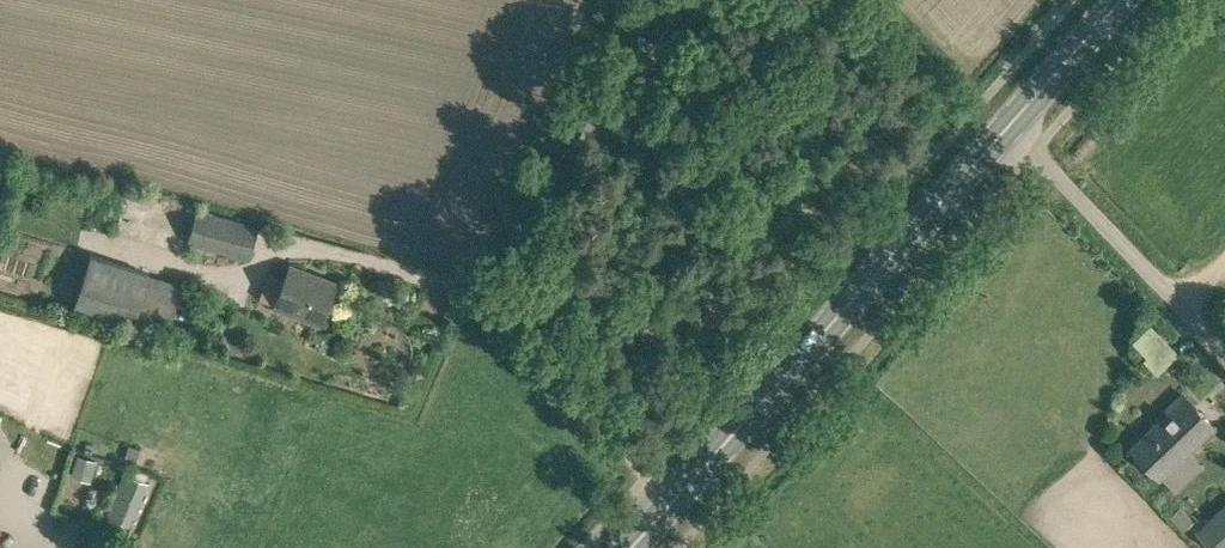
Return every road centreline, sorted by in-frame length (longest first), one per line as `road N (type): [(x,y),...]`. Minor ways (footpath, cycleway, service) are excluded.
road 1 (secondary): [(628,547),(1016,122)]
road 2 (track): [(282,238),(482,296),(674,497)]
road 3 (track): [(609,0),(482,296)]
road 4 (unclassified): [(1224,362),(1016,122)]
road 5 (secondary): [(1016,122),(1125,0)]

